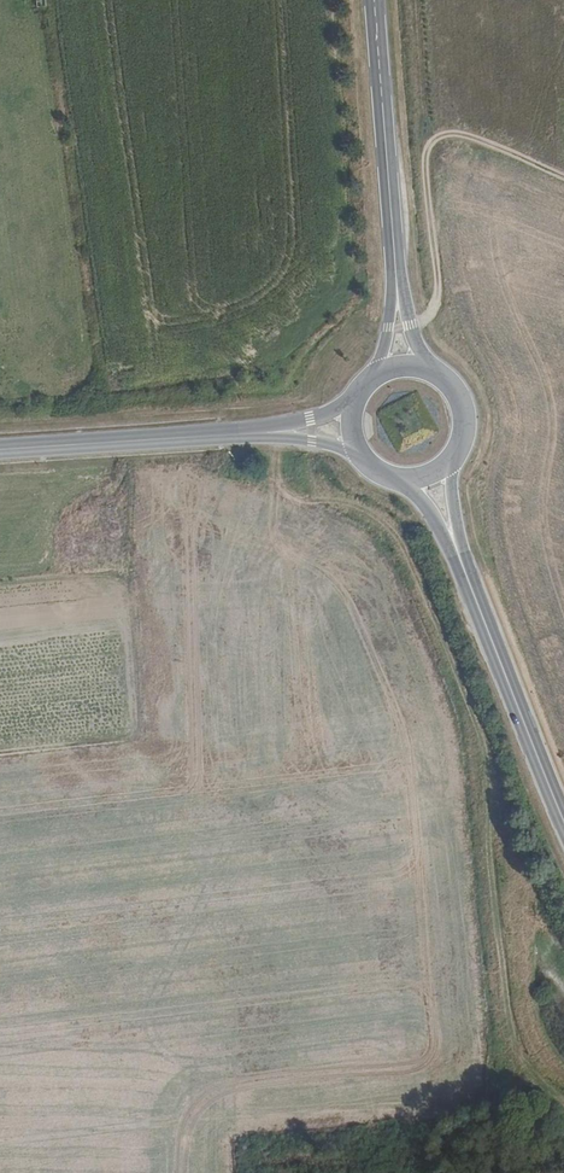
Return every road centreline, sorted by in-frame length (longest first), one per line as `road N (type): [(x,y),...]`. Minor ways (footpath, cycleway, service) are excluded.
road 1 (track): [(312,441),(319,486),(398,536),(491,740),(519,1014),(530,1047),(563,1084)]
road 2 (track): [(413,0),(438,297),(429,318),(409,325)]
road 3 (secondary): [(397,291),(374,0)]
road 4 (secondary): [(459,554),(563,819)]
road 5 (tertiary): [(0,450),(246,434)]
road 6 (track): [(0,757),(169,730)]

